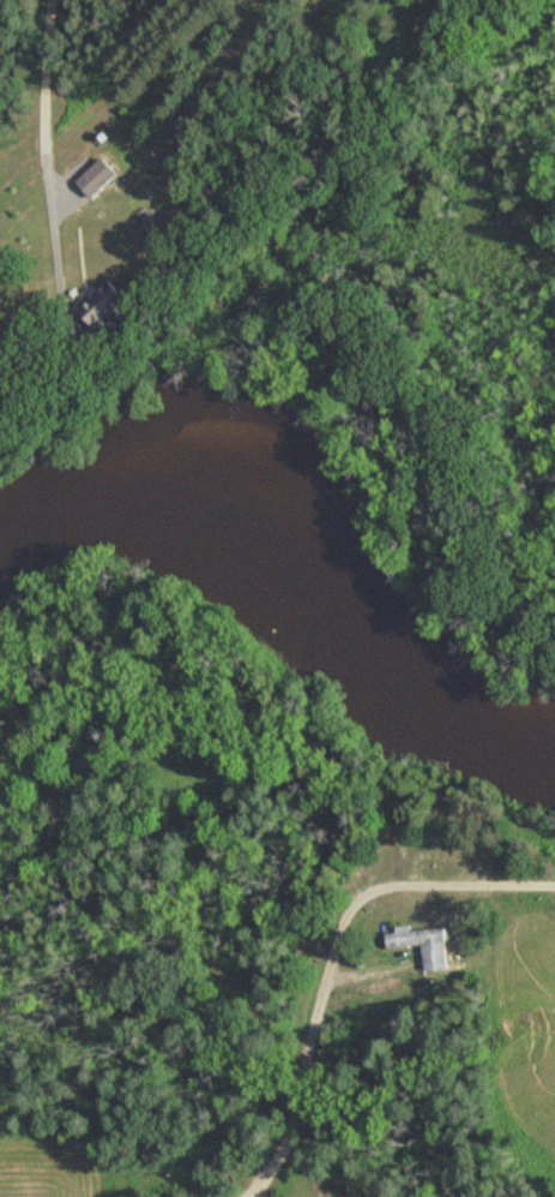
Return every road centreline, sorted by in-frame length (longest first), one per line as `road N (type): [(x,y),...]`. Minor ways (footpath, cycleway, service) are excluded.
road 1 (residential): [(231,1196),(270,1155),(306,1084),(346,906),(380,886),(415,881),(554,882)]

